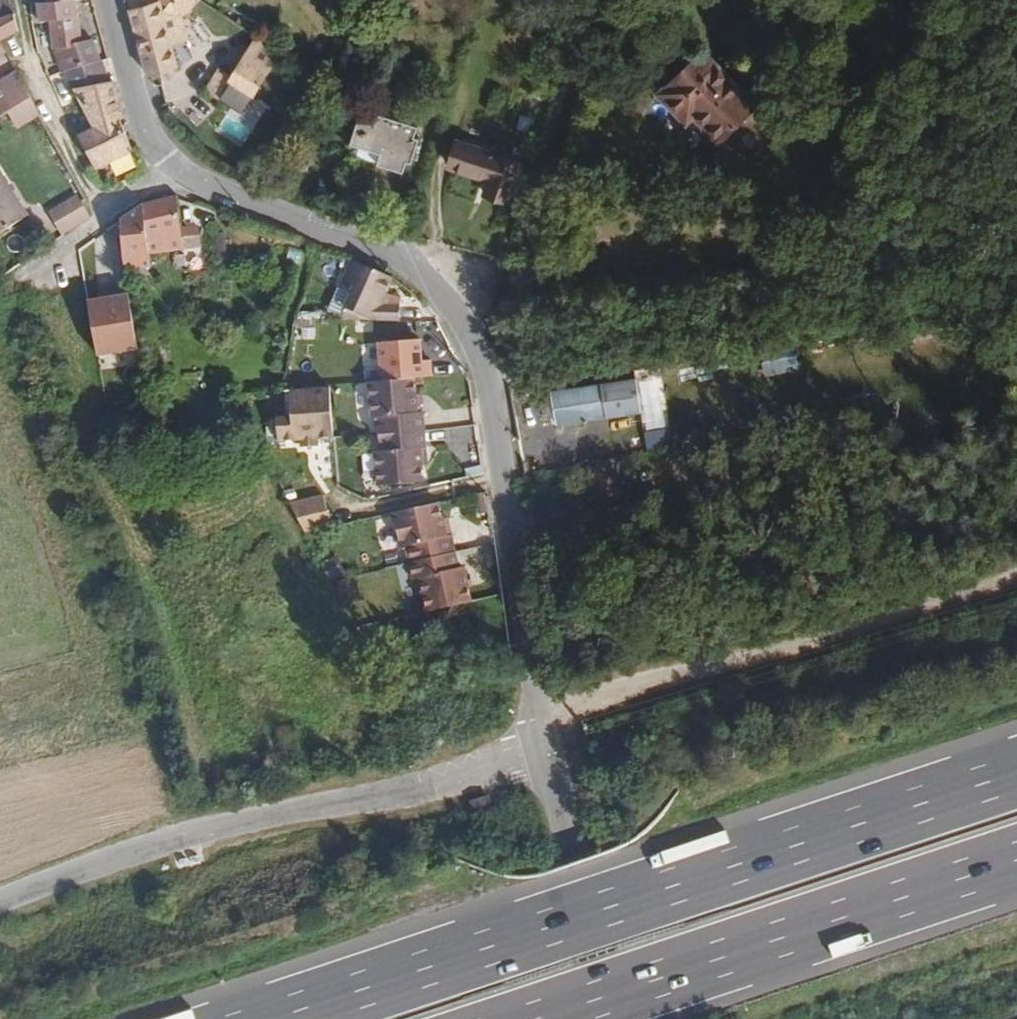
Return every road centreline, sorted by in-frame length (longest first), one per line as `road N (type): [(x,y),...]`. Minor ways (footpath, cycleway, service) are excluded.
road 1 (motorway): [(1016,771),(267,1018)]
road 2 (tertiary): [(542,718),(487,381),(461,318),(413,264),(374,243),(181,174)]
road 3 (unclassified): [(546,737),(511,759),(394,796),(218,827),(0,903)]
road 4 (motorway): [(544,1018),(1016,863)]
road 5 (unclassified): [(1016,581),(542,718)]
road 6 (residential): [(29,0),(48,76),(117,205)]
road 7 (tertiary): [(181,174),(158,150),(141,114),(108,0)]
road 8 (tertiary): [(573,858),(609,1018)]
road 9 (residential): [(21,277),(108,227),(117,205)]
road 10 (tertiary): [(573,858),(546,737)]

